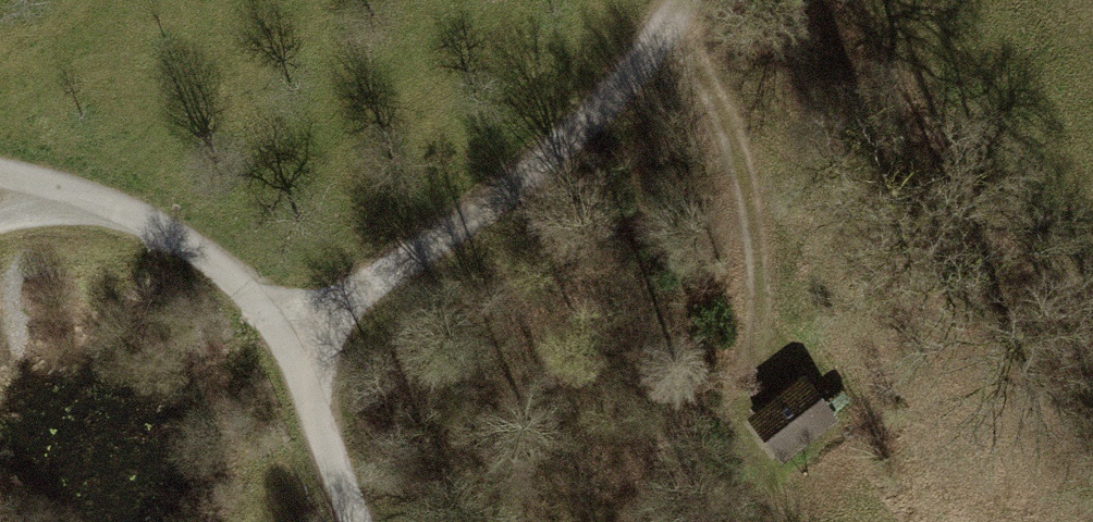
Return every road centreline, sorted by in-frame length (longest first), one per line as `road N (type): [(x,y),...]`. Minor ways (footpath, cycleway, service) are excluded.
road 1 (track): [(357,521),(264,306),(213,259),(152,223),(76,194),(0,179)]
road 2 (track): [(284,340),(475,219),(583,130),(685,0)]
road 3 (track): [(654,48),(716,106),(737,151),(755,241),(749,389)]

